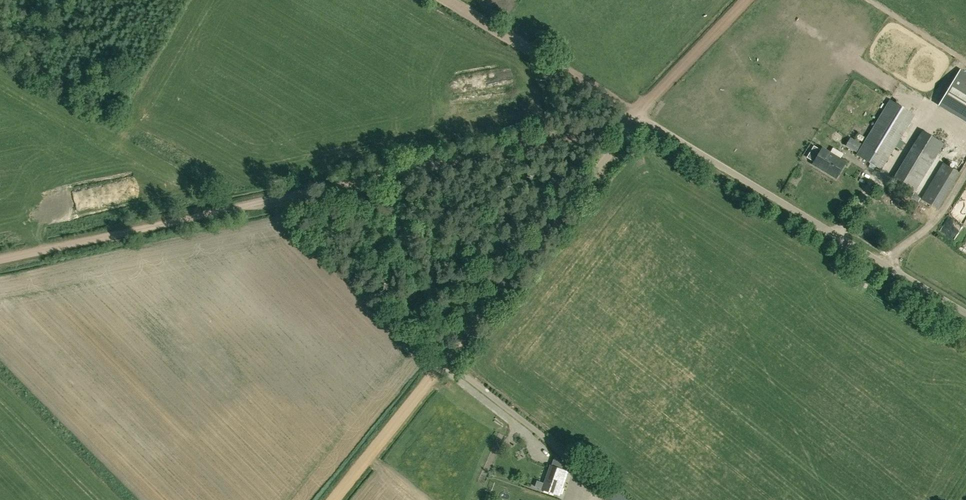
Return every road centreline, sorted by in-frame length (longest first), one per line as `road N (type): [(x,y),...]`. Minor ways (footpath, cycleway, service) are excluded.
road 1 (track): [(0,259),(638,115)]
road 2 (track): [(333,499),(638,115)]
road 3 (unclassified): [(965,314),(638,115)]
road 4 (track): [(638,115),(439,0)]
road 5 (track): [(638,115),(746,0)]

